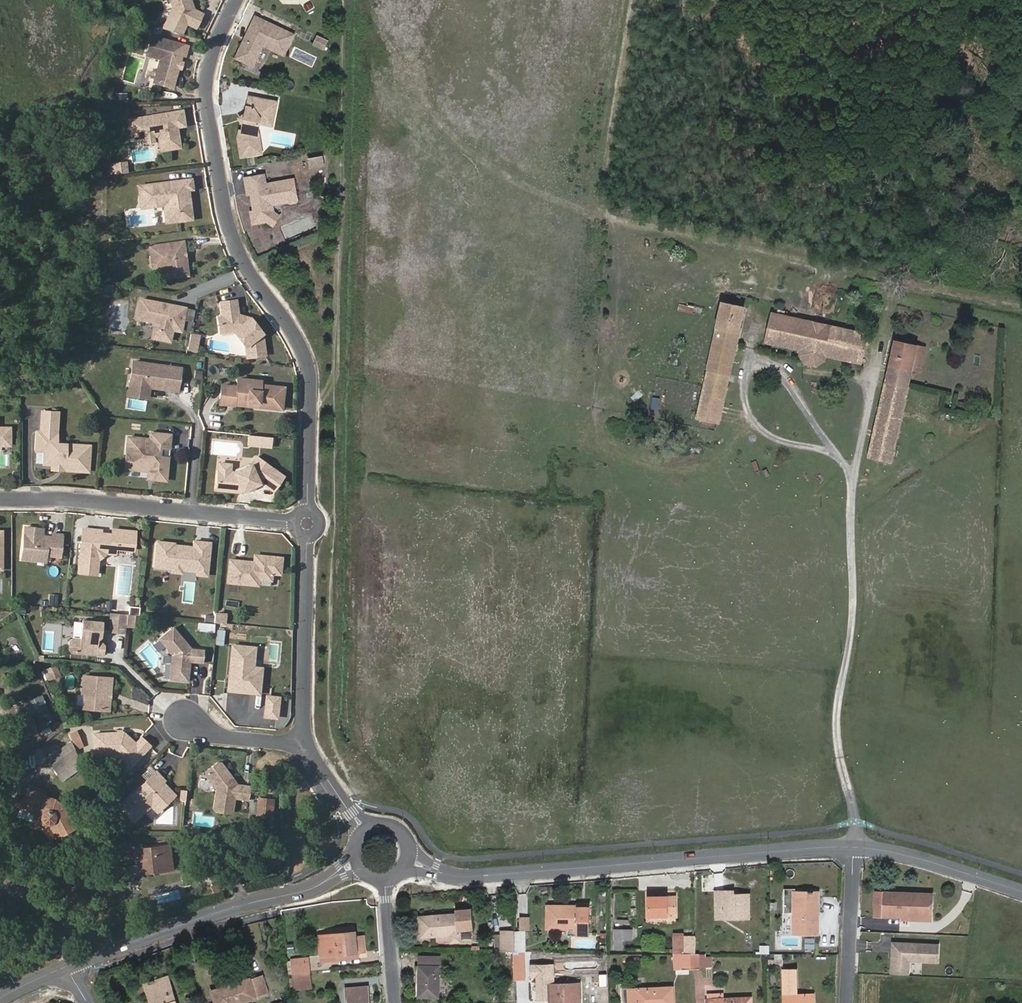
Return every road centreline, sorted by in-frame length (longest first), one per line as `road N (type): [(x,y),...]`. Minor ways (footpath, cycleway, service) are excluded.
road 1 (track): [(855,846),(837,711),(852,627),(853,485),(872,377),(750,360),(745,390),(759,429),(831,450),(847,467)]
road 2 (residential): [(238,0),(211,58),(210,120),(232,234),(310,369),(306,510)]
road 3 (tertiary): [(855,846),(462,875),(413,857)]
road 4 (tertiary): [(356,855),(310,889),(220,911),(67,966)]
road 5 (residential): [(0,500),(293,521)]
road 6 (residential): [(307,537),(303,733)]
road 7 (tertiary): [(1021,890),(855,846)]
road 8 (residential): [(855,846),(846,1002)]
road 9 (residential): [(303,733),(280,744),(208,732),(183,720)]
road 10 (residential): [(0,861),(67,966)]
road 11 (residential): [(387,880),(396,1002)]

